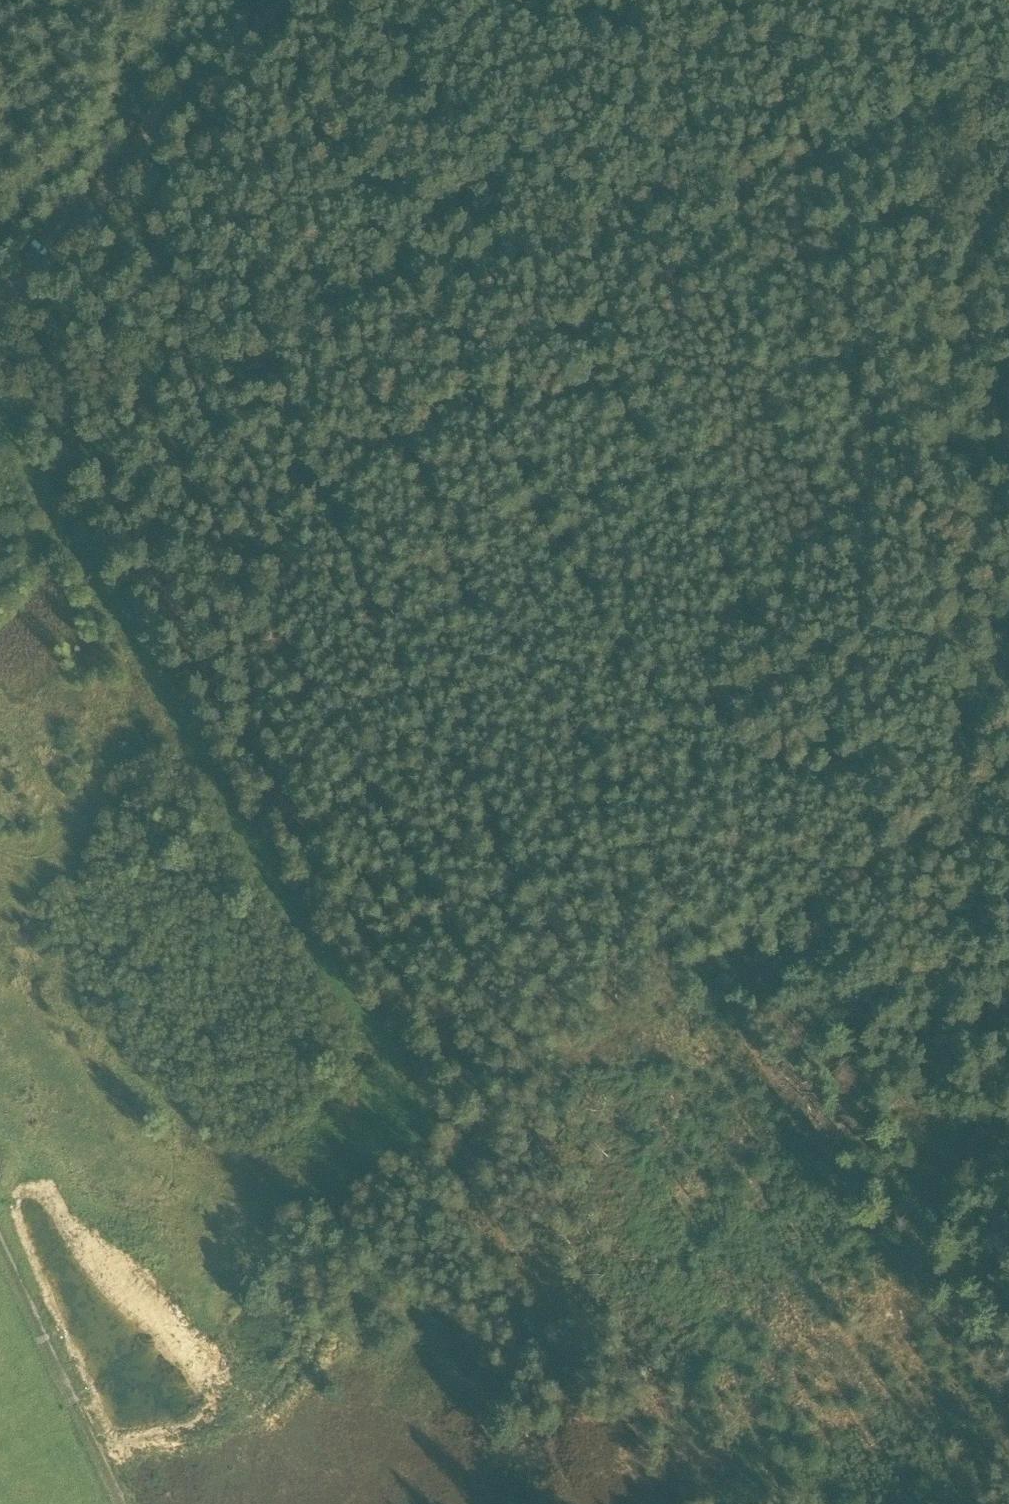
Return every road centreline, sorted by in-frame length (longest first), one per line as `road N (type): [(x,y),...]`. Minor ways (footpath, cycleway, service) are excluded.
road 1 (track): [(0,326),(277,0)]
road 2 (track): [(0,1244),(119,1503)]

